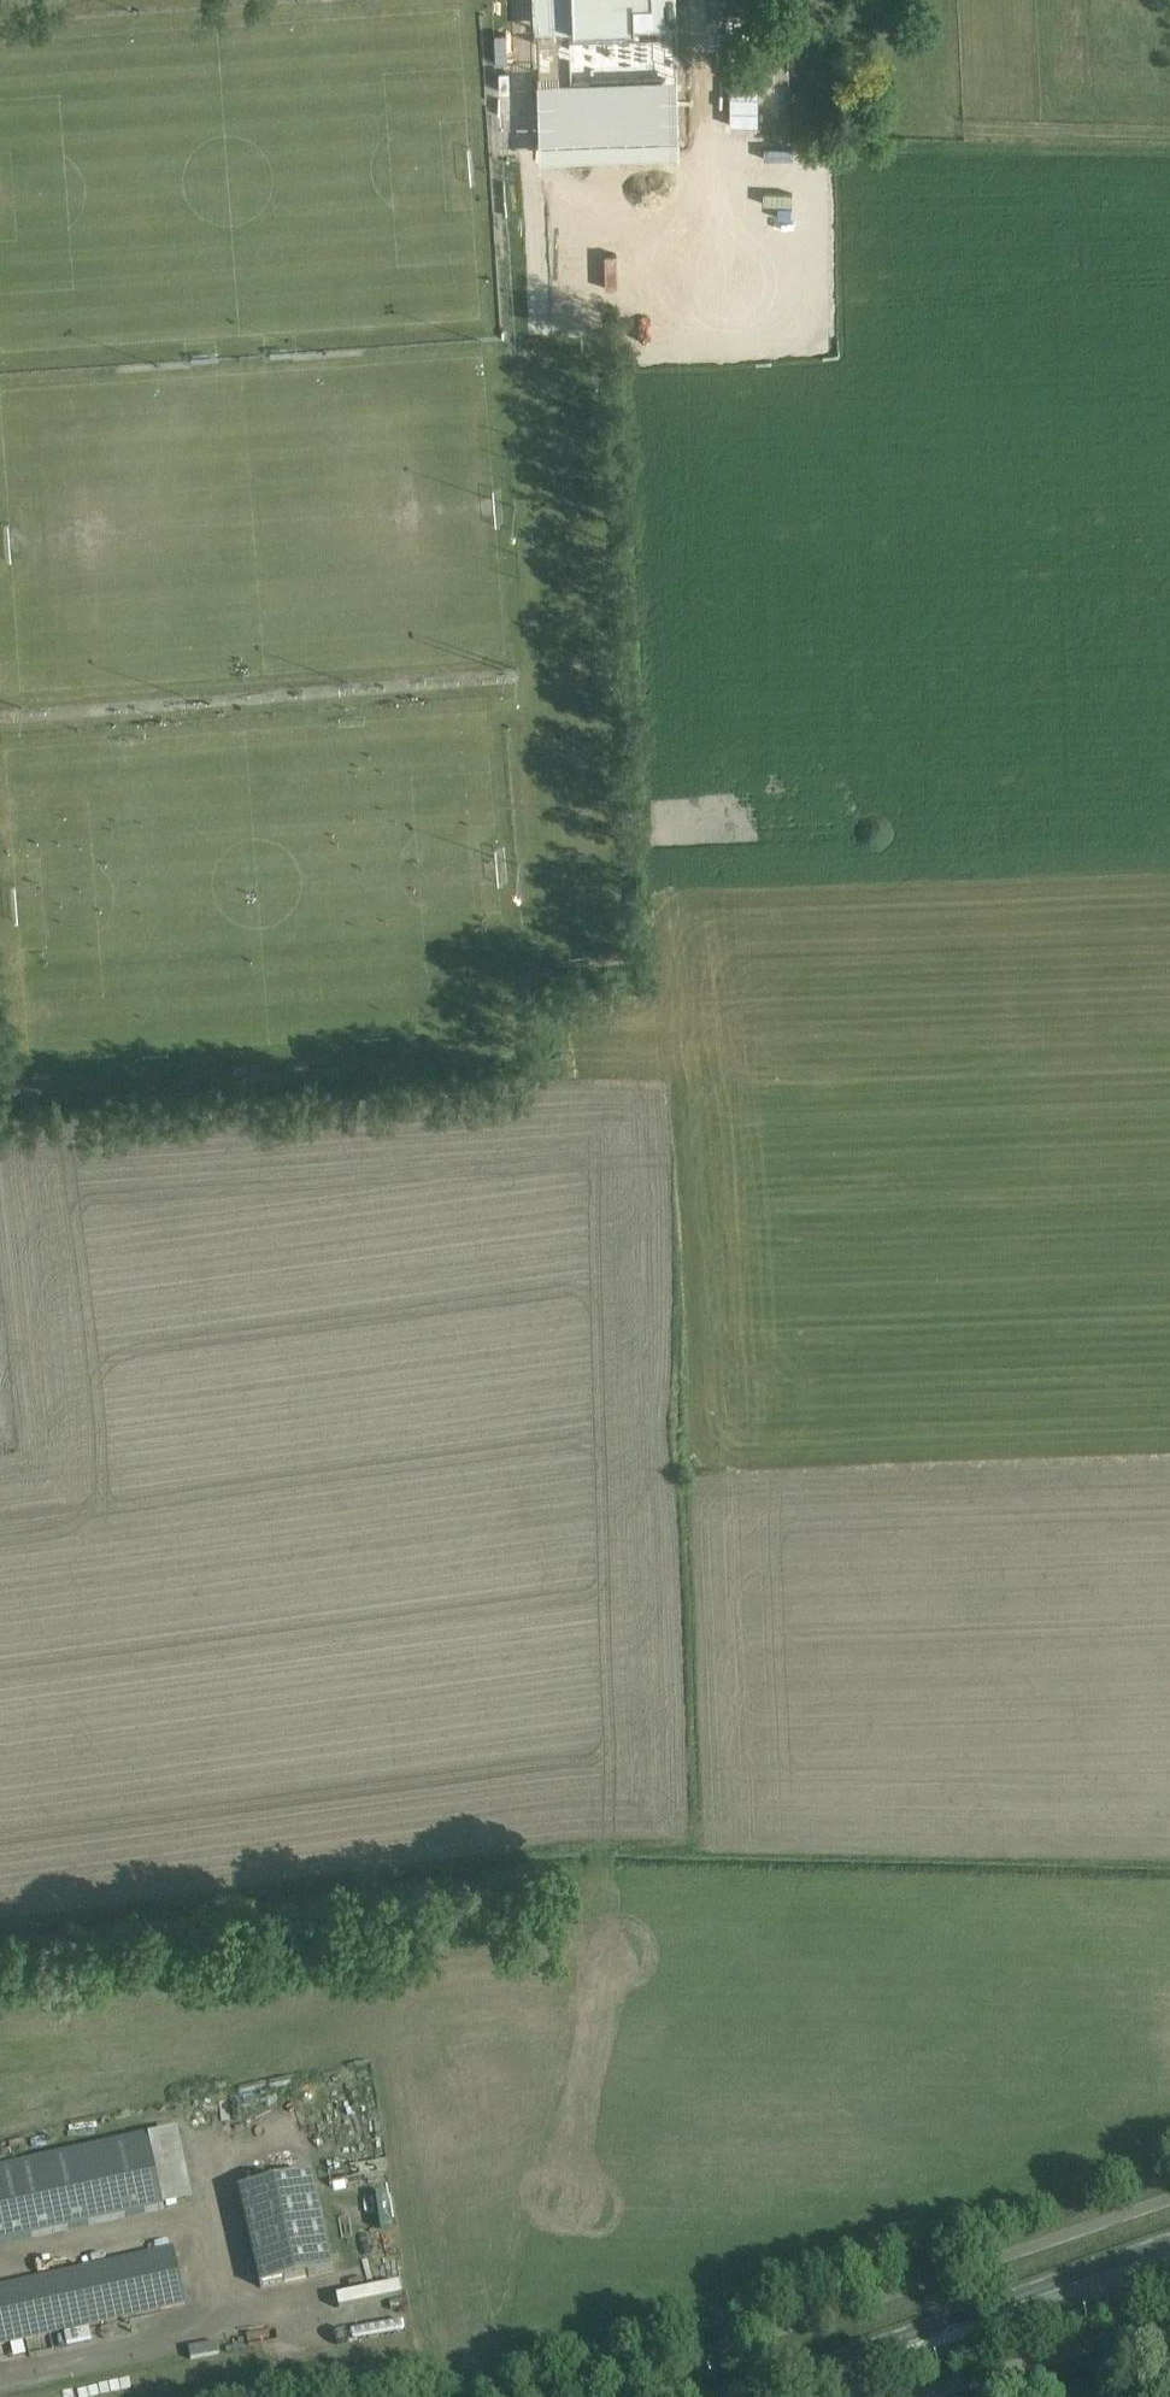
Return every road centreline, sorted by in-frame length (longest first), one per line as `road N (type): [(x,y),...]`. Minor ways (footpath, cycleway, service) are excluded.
road 1 (primary): [(1169,2242),(745,2396)]
road 2 (primary): [(757,2396),(1169,2283)]
road 3 (unclassified): [(917,2396),(1169,2321)]

